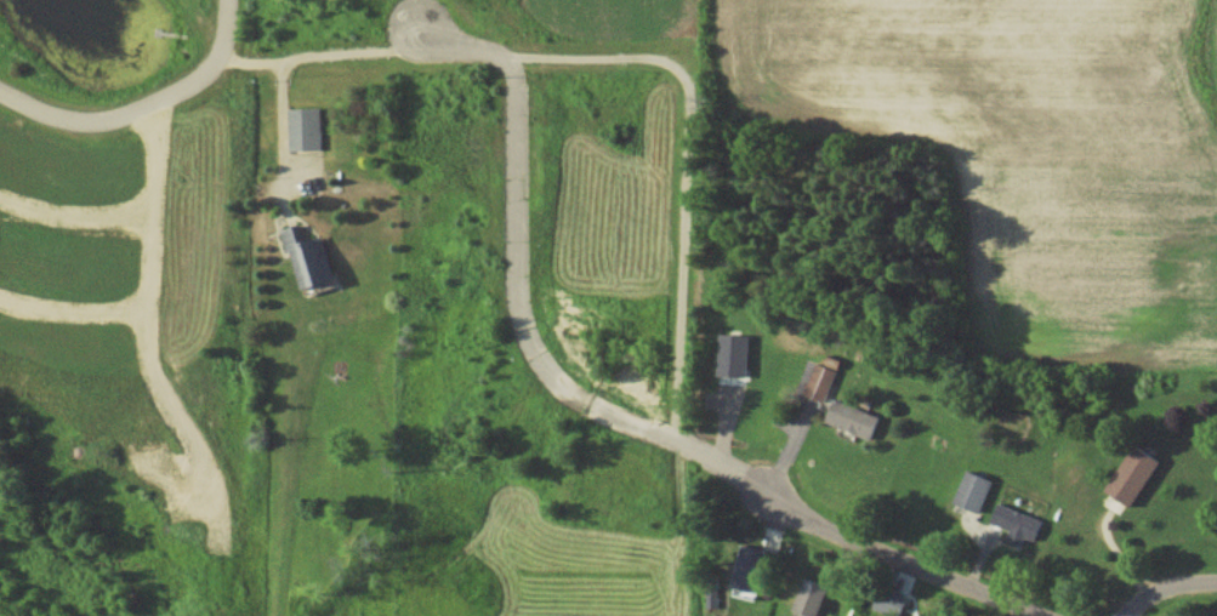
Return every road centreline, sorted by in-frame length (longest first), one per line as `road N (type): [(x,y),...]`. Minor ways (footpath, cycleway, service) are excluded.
road 1 (residential): [(1045,615),(579,412),(521,341),(519,89),(510,56),(417,35)]
road 2 (residential): [(0,101),(89,130),(130,124),(199,87),(222,58),(228,0)]

